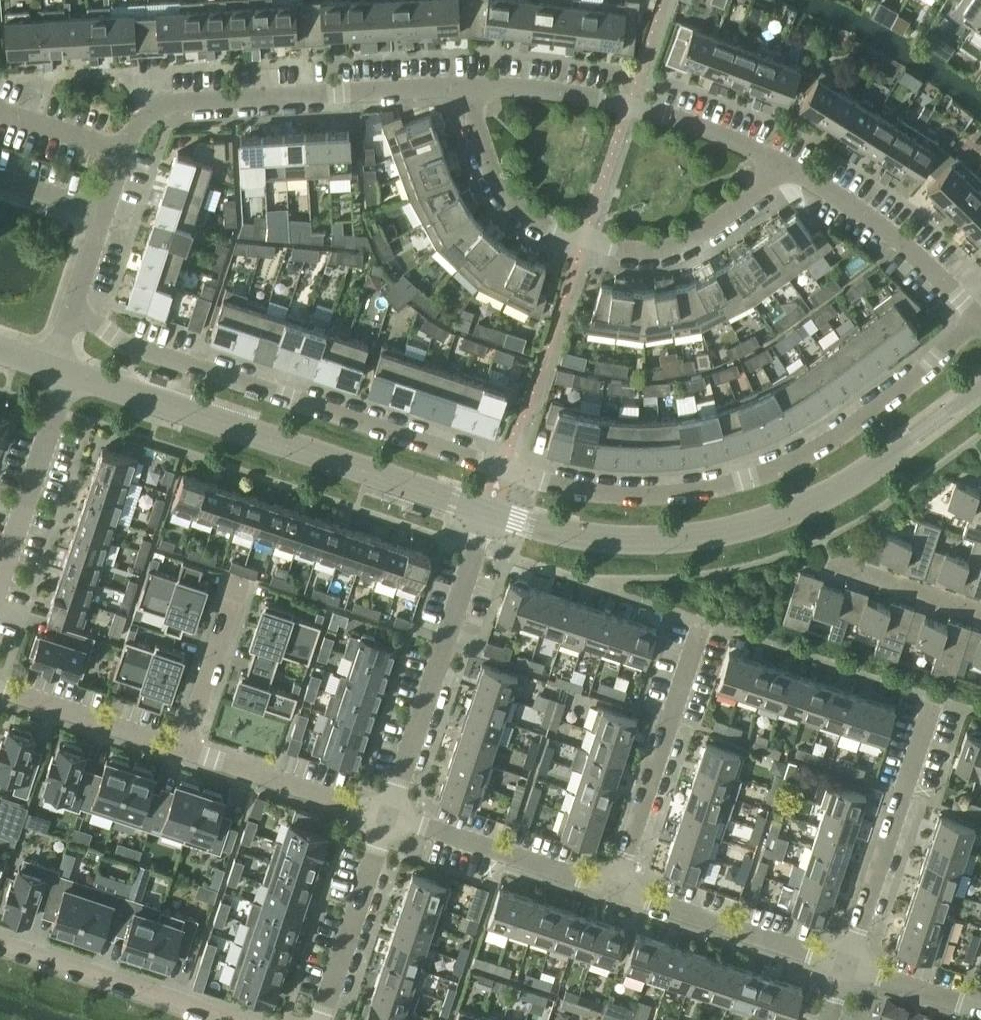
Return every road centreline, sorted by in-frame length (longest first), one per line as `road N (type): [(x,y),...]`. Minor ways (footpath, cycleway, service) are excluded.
road 1 (residential): [(69,320),(530,479),(622,495),(709,488),(821,450),(888,404),(980,320)]
road 2 (residential): [(471,89),(165,104),(133,127),(69,320)]
road 3 (residential): [(516,522),(649,541),(770,522),(830,494),(980,390)]
road 4 (unclassified): [(487,513),(61,373)]
road 5 (residential): [(784,164),(756,201),(700,240),(632,259),(531,219),(493,177),(471,89)]
road 6 (residential): [(784,164),(627,102),(471,89)]
road 7 (residential): [(388,813),(487,513)]
road 8 (residential): [(846,966),(929,695)]
road 9 (residential): [(615,889),(704,620)]
road 10 (residential): [(980,318),(922,262),(784,164)]
road 11 (residential): [(233,1019),(0,941)]
road 12 (residential): [(615,889),(846,966)]
road 13 (residential): [(388,813),(615,889)]
road 14 (residential): [(324,1019),(388,813)]
road 15 (residential): [(186,747),(388,813)]
road 16 (residential): [(0,569),(61,373)]
road 17 (residential): [(0,686),(186,747)]
road 18 (residential): [(238,584),(186,747)]
road 19 (residential): [(980,613),(834,564)]
road 20 (residential): [(846,966),(980,1011)]

